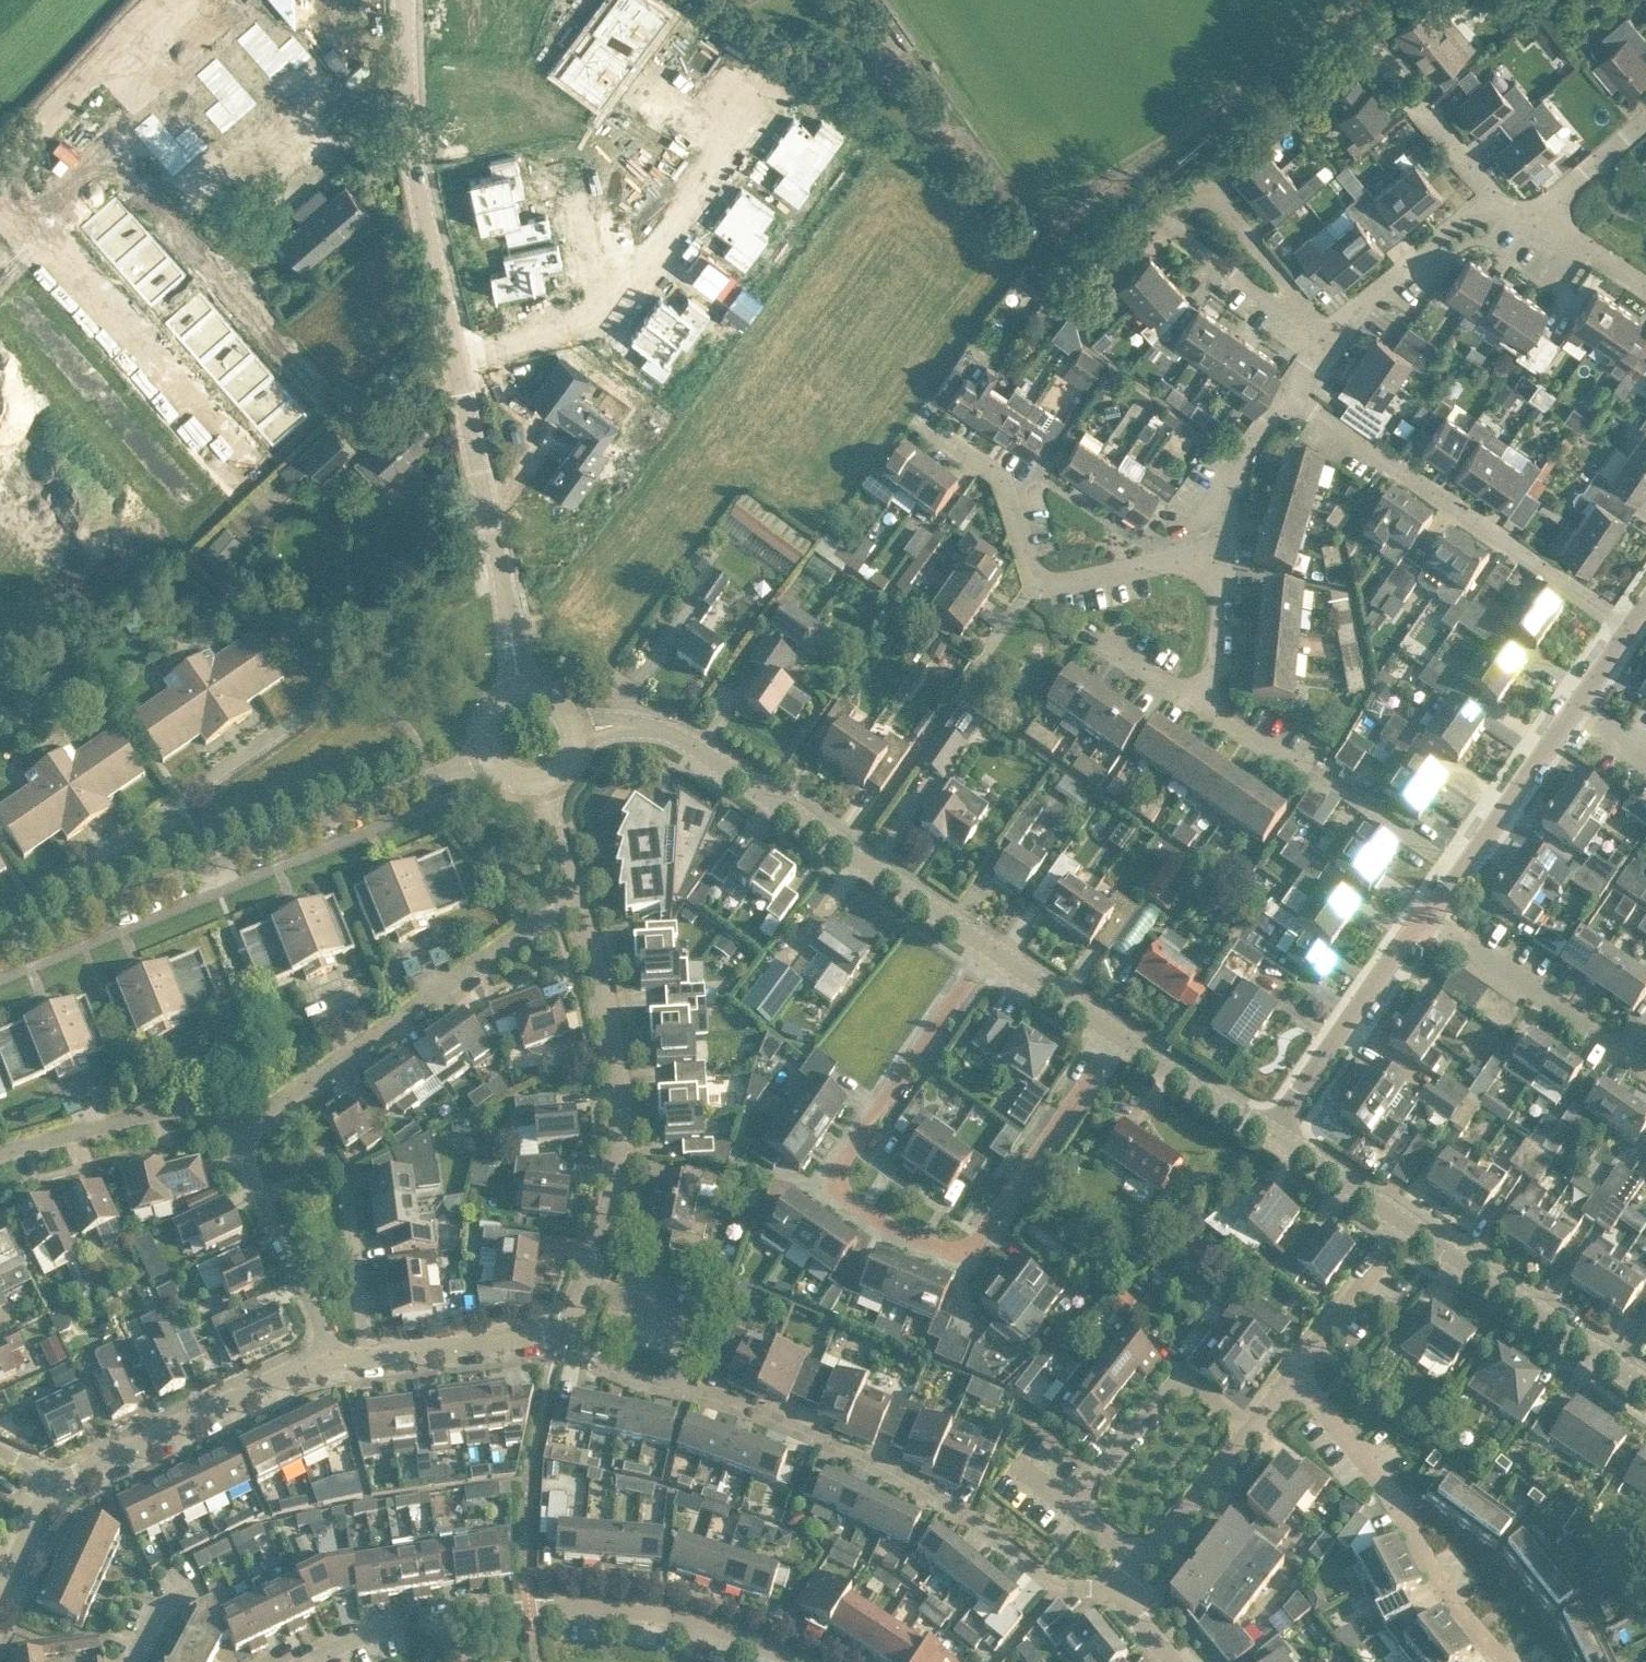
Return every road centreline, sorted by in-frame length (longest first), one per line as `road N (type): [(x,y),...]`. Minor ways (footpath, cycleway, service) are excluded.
road 1 (residential): [(987,946),(845,1160),(838,1182),(850,1204),(937,1248),(960,1250),(983,1234),(1122,1034)]
road 2 (residential): [(1123,1590),(1060,1586),(890,1473),(750,1411),(618,1374),(567,1341)]
road 3 (residential): [(0,975),(489,762)]
road 4 (residential): [(319,1661),(425,1627),(592,1608),(677,1615),(798,1661)]
road 5 (residential): [(987,946),(664,731),(625,724),(571,737)]
road 6 (residential): [(774,85),(608,312),(448,349)]
road 7 (residential): [(567,1341),(606,1217),(613,1100),(605,1008),(570,910)]
road 8 (residential): [(1332,332),(1222,221),(1207,216),(1158,244),(1327,339)]
road 9 (residential): [(1631,628),(1291,395)]
road 10 (residential): [(1219,552),(1063,584),(1037,580),(1002,479),(926,424)]
road 11 (residential): [(240,470),(0,202)]
road 12 (unclassified): [(525,700),(448,349)]
road 13 (residential): [(1294,1373),(1395,1503),(1442,1588),(1506,1661)]
road 14 (unclassified): [(448,349),(410,146),(409,0)]
road 15 (residential): [(290,1099),(487,982),(570,910)]
road 16 (residential): [(54,1486),(329,1356)]
road 17 (residential): [(1645,1387),(1404,1223)]
road 18 (residential): [(367,1354),(346,1179),(290,1099)]
road 19 (residential): [(1273,1137),(1424,918)]
road 20 (residential): [(1424,918),(1581,706)]
road 21 (residential): [(0,1154),(184,1109),(256,1127)]
road 22 (residential): [(1075,1508),(1160,1394),(1181,1383),(1253,1425)]
road 23 (residential): [(329,1356),(252,1162),(256,1127)]
road 24 (residential): [(1424,918),(1627,1053)]
road 25 (residential): [(0,178),(160,0)]
road 26 (residential): [(1332,332),(1493,198)]
road 27 (residential): [(367,1354),(567,1341)]
road 28 (residential): [(1294,1373),(1404,1223)]
road 29 (residential): [(1273,1137),(1122,1034)]
road 30 (residential): [(1493,198),(1378,63)]
road 31 (residential): [(1219,552),(1239,466),(1266,419),(1291,395)]
road 32 (residential): [(1144,1564),(1253,1425)]
road 33 (residential): [(1349,796),(1213,709)]
road 34 (residential): [(1122,1034),(987,946)]
road 35 (residential): [(1213,709),(1219,552)]
road 36 (residential): [(1404,1223),(1273,1137)]
road 37 (residential): [(1536,215),(1645,120)]
road 38 (residential): [(1213,709),(1101,641)]
road 39 (residential): [(1645,284),(1536,215)]
road 40 (residential): [(570,910),(541,785)]
road 41 (residential): [(0,1601),(54,1486)]

